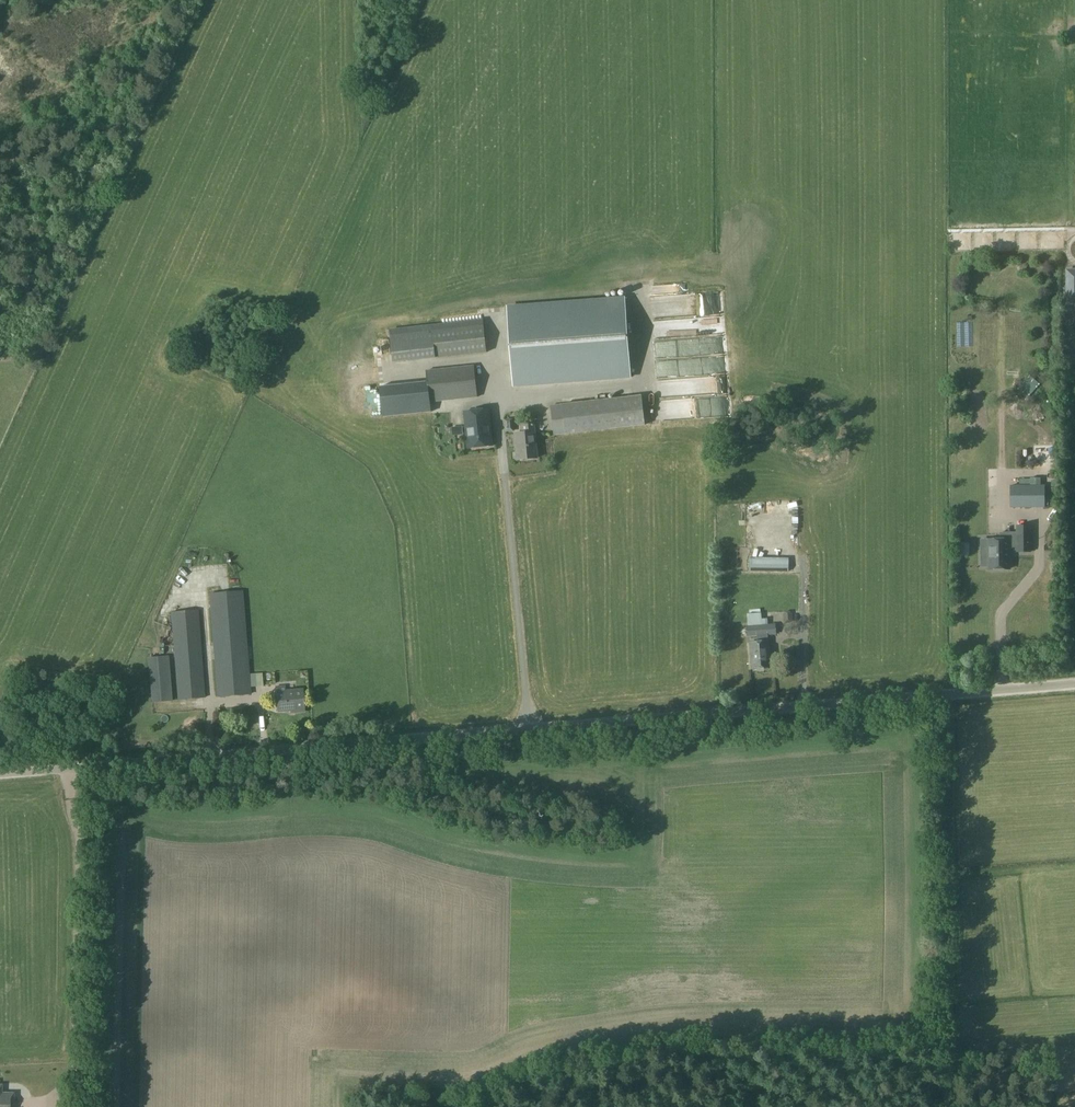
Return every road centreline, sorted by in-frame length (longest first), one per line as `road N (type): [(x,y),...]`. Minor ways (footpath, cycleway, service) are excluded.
road 1 (unclassified): [(0,772),(1074,682)]
road 2 (track): [(51,1106),(76,1078),(65,767)]
road 3 (track): [(947,1019),(945,693)]

